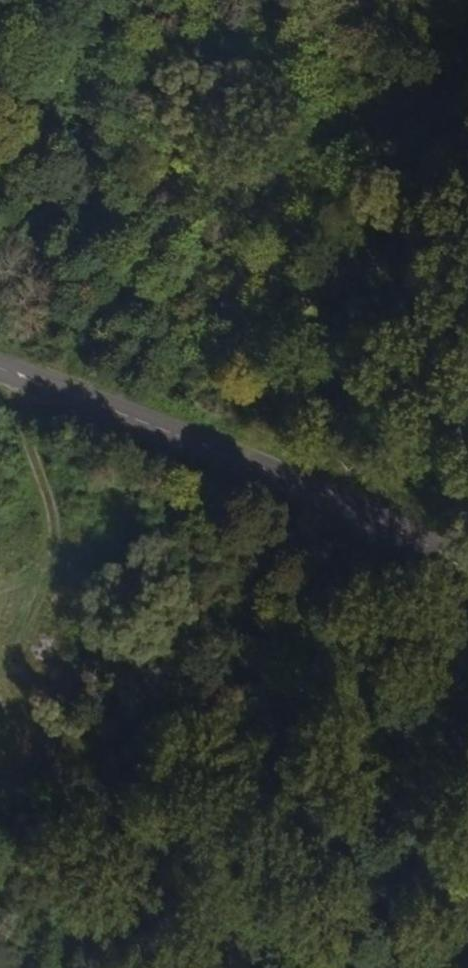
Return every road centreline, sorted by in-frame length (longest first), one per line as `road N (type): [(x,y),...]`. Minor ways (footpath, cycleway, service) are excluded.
road 1 (secondary): [(0,366),(409,532),(467,570)]
road 2 (track): [(32,376),(27,422),(56,520),(33,576),(0,588)]

